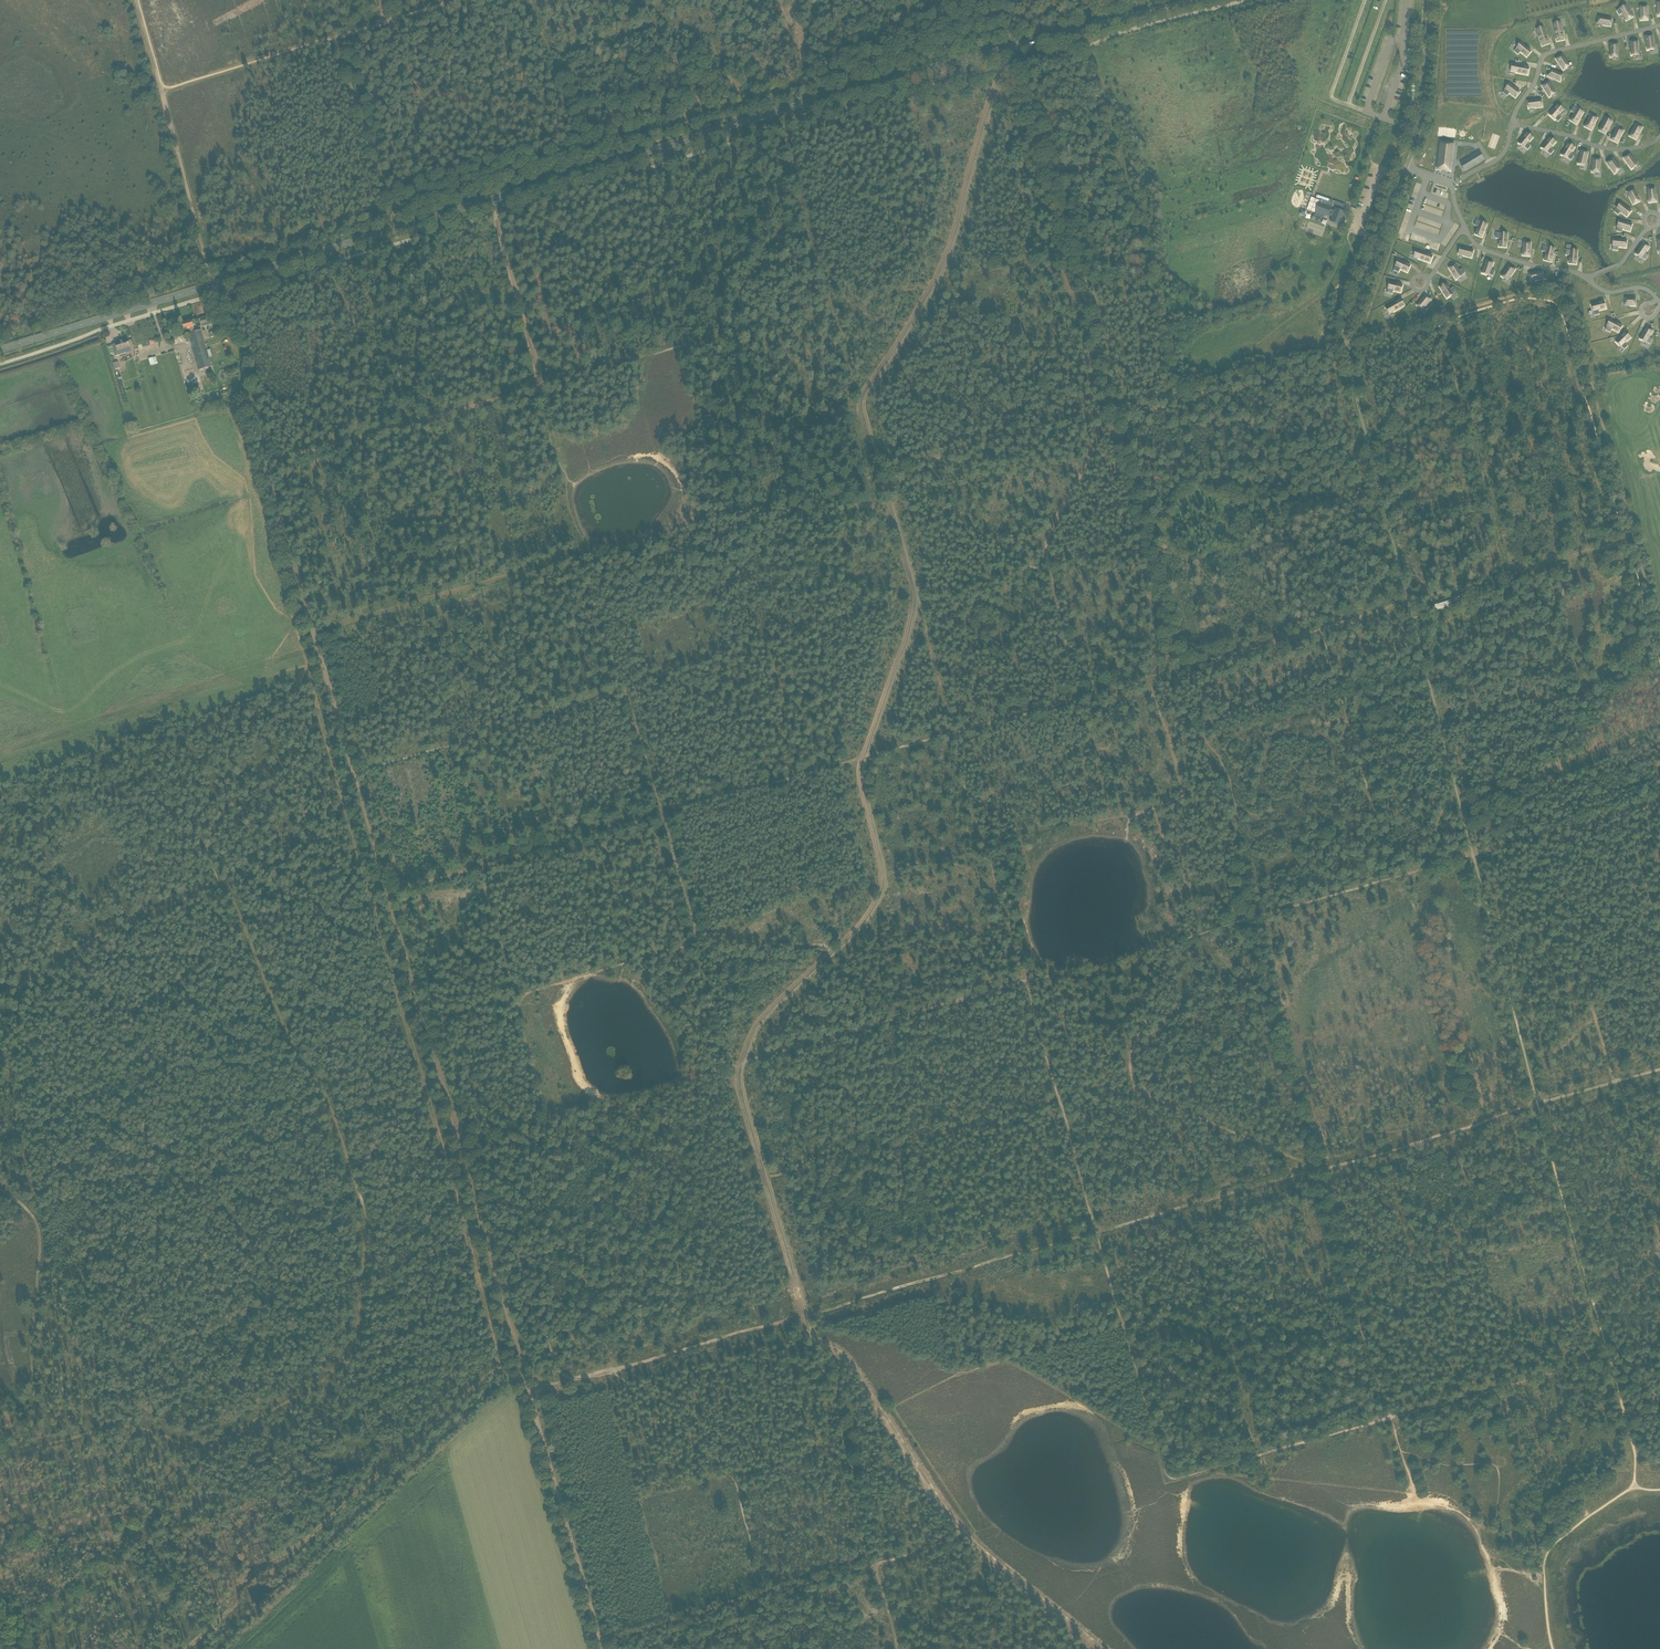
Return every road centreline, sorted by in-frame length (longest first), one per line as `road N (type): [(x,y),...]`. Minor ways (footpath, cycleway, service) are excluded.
road 1 (secondary): [(1197,0),(802,104),(205,287)]
road 2 (track): [(1540,1105),(806,1314)]
road 3 (track): [(1540,1105),(1409,604)]
road 4 (track): [(525,1376),(388,892)]
road 5 (track): [(312,631),(269,476),(273,462),(542,387)]
road 6 (track): [(1079,698),(662,815)]
road 7 (track): [(525,1376),(504,1379),(212,1648)]
road 8 (track): [(1540,1105),(1636,1463)]
road 9 (unclassified): [(1346,347),(1418,131),(1429,0)]
road 10 (track): [(1088,45),(1181,388)]
road 11 (track): [(662,815),(697,939),(517,1003)]
road 12 (track): [(0,1457),(32,1409),(36,1228),(0,1192)]
road 13 (track): [(530,1393),(603,1648)]
road 14 (track): [(1409,604),(1346,347)]
road 15 (track): [(225,884),(96,938),(39,980),(0,996)]
road 16 (track): [(881,474),(643,542)]
road 17 (track): [(1601,416),(1659,628)]
road 18 (track): [(1592,387),(1560,288),(1450,314)]
road 19 (secondary): [(0,350),(205,287)]
road 20 (track): [(1277,639),(1079,698)]
road 21 (track): [(806,1314),(610,1370)]
road 22 (track): [(212,285),(161,90)]
road 23 (track): [(662,815),(481,866)]
road 24 (track): [(542,387),(494,216)]
road 25 (track): [(581,154),(530,0)]
road 26 (track): [(1659,1489),(1635,1488),(1595,1511),(1550,1550),(1544,1571)]
road 27 (track): [(1147,527),(1184,667)]
road 28 (track): [(768,1595),(637,1634)]
road 29 (track): [(452,0),(332,39)]
road 30 (track): [(1147,527),(1118,405)]
road 31 (track): [(388,892),(354,773)]
road 32 (track): [(1659,1071),(1540,1105)]

